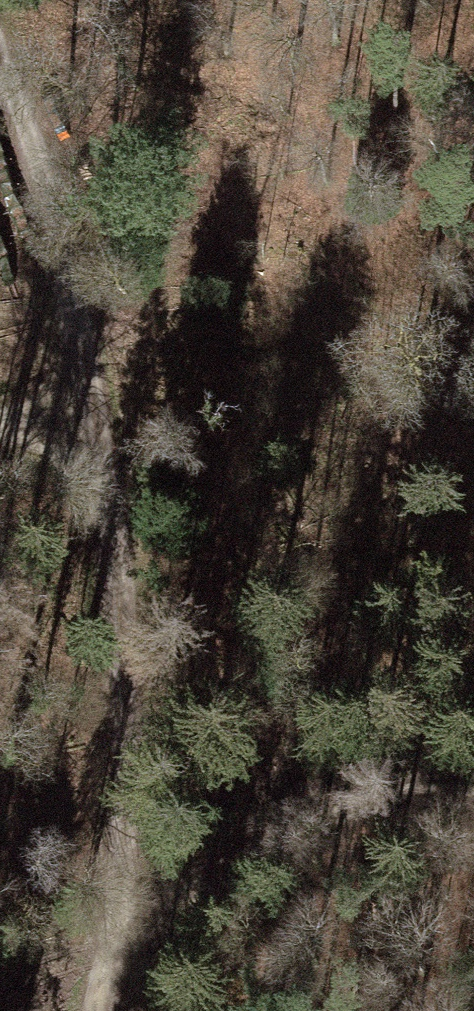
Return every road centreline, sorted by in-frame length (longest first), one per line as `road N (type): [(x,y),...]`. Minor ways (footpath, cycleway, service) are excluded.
road 1 (track): [(87,1010),(124,832),(121,564),(64,226),(0,58)]
road 2 (track): [(97,963),(382,772),(473,790)]

